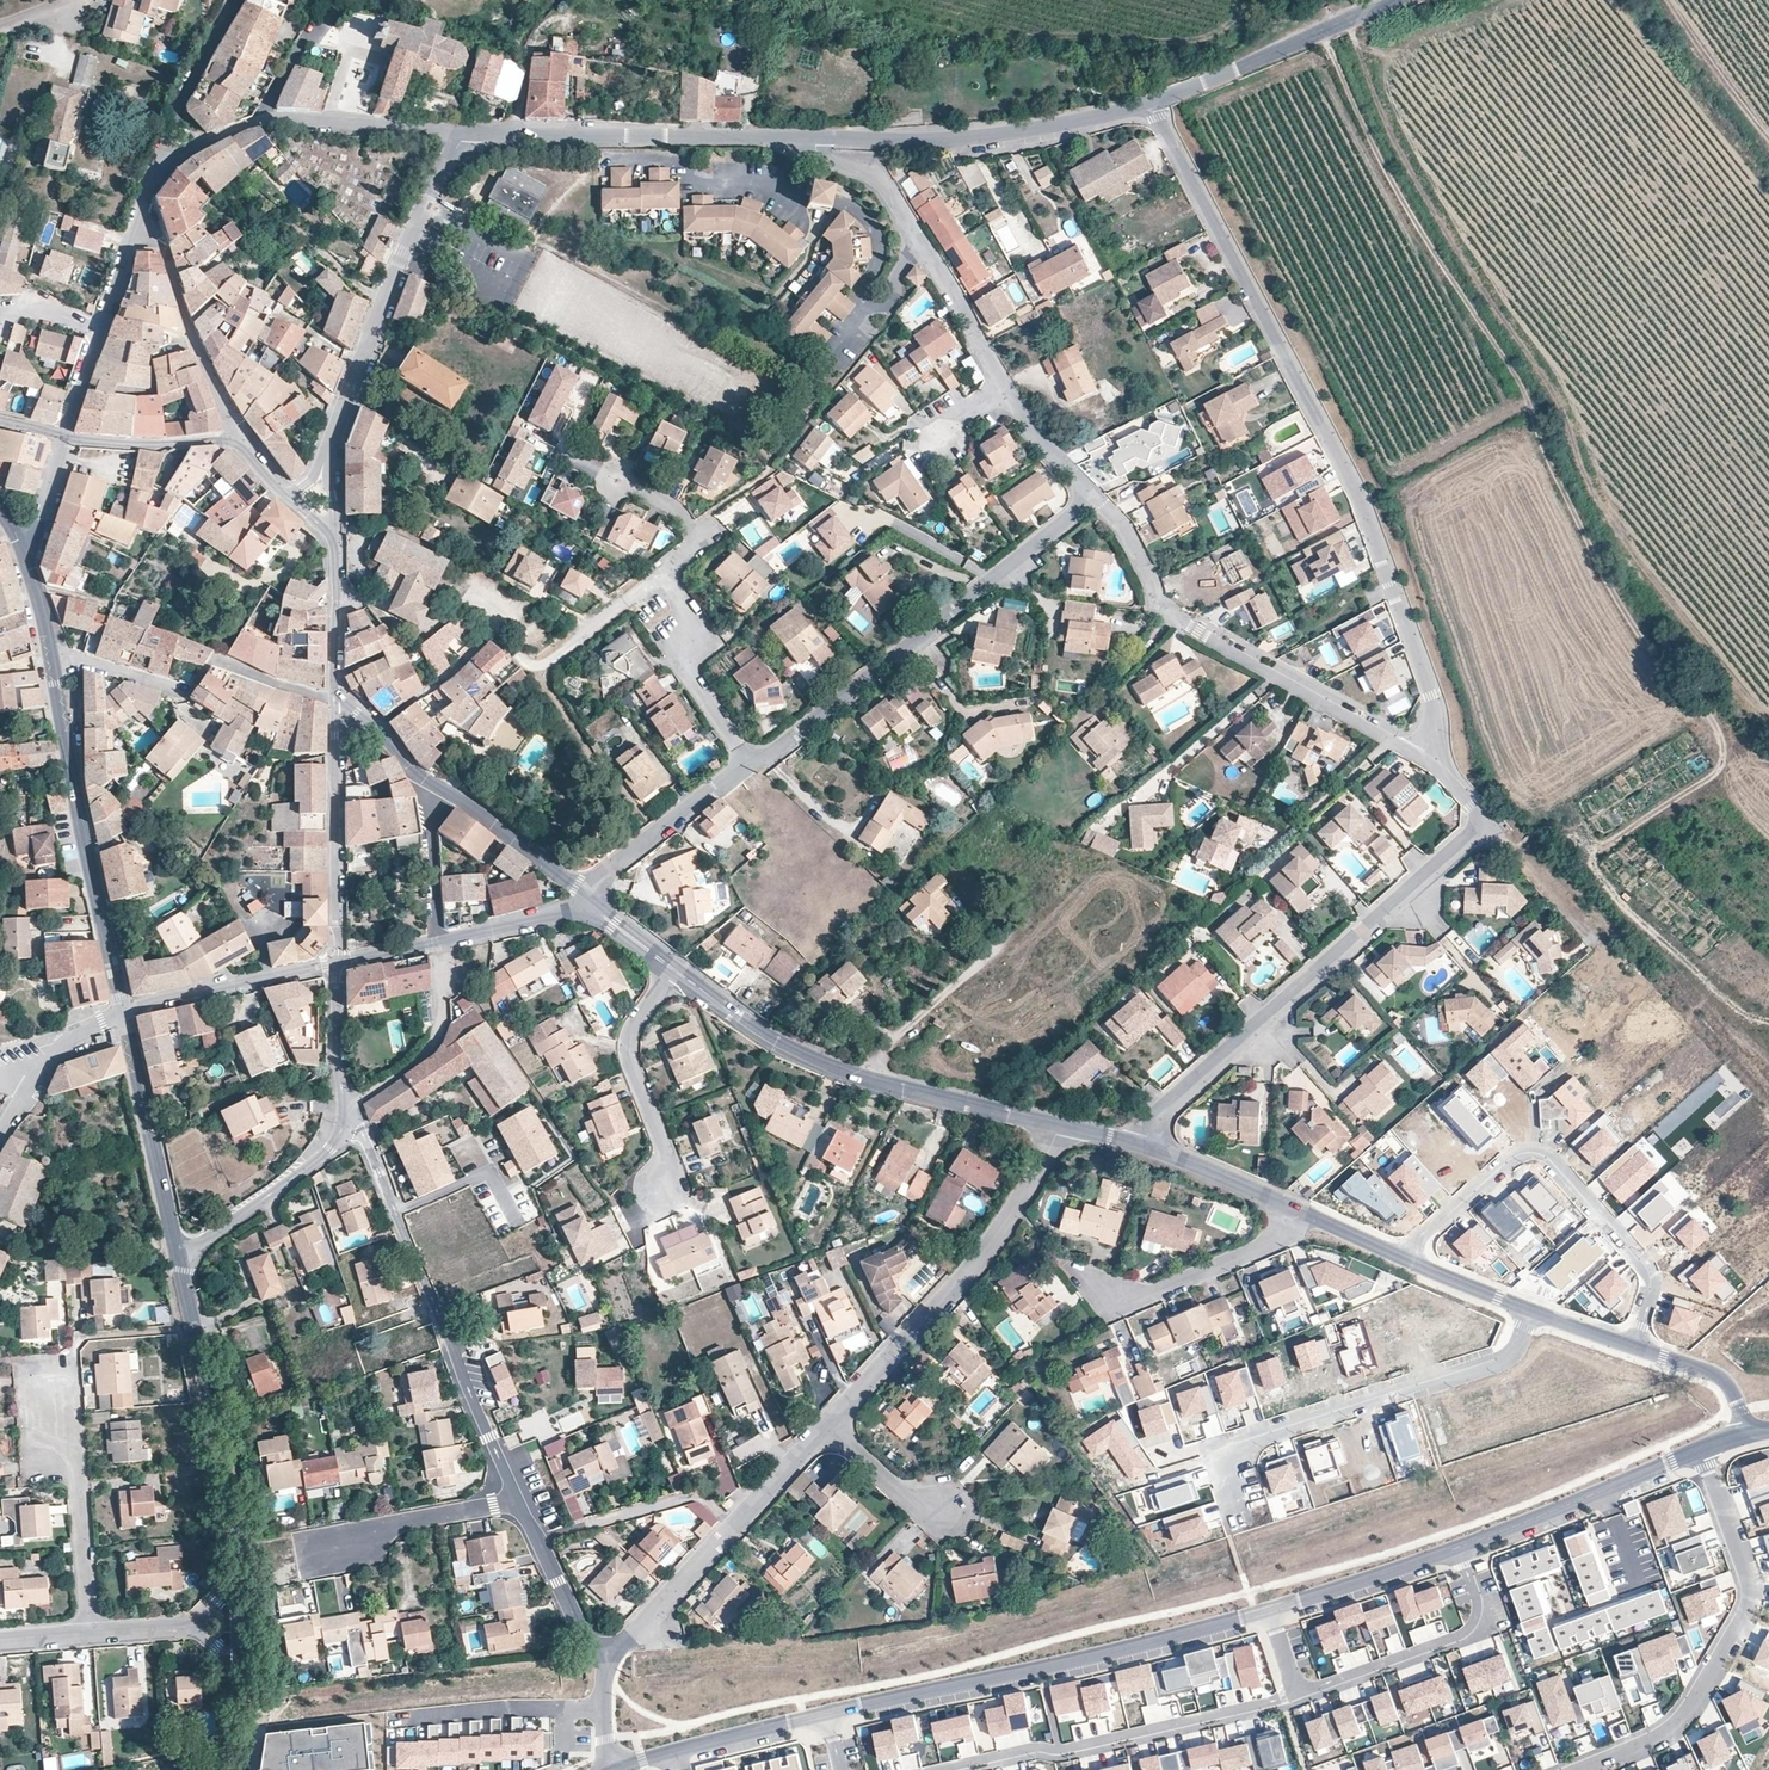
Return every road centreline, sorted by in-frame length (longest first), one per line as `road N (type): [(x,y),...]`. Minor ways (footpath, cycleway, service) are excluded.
road 1 (track): [(1319,33),(1415,220),(1512,367),(1547,460),(1622,609),(1718,729),(1714,777),(1602,846)]
road 2 (residential): [(1148,102),(1358,499),(1433,710),(1418,755)]
road 3 (residential): [(1143,1146),(1164,1109),(1473,835),(1479,821),(1471,803),(1418,755)]
road 4 (residential): [(826,1715),(1273,1612)]
road 5 (residential): [(748,762),(772,753),(1096,495)]
road 6 (residential): [(517,1501),(358,1127),(339,1119)]
road 7 (residential): [(1418,755),(1162,607),(1124,527),(1096,495)]
road 8 (tertiary): [(676,972),(765,1035),(830,1067),(1056,1126)]
road 9 (residential): [(1578,1769),(1667,1735),(1749,1608),(1737,1543),(1701,1450)]
road 10 (residential): [(1636,1347),(1650,1274),(1534,1154),(1511,1159),(1405,1257)]
road 11 (residential): [(1230,1499),(1224,1472),(1245,1439),(1508,1356),(1526,1309)]
road 12 (residential): [(826,1427),(992,1242),(1056,1126)]
road 13 (residential): [(936,1769),(1301,1695)]
road 14 (residential): [(748,762),(688,673),(680,643),(685,606),(663,573),(699,535),(678,510),(618,480)]
road 15 (tertiary): [(51,654),(123,1010)]
road 16 (tertiary): [(328,449),(396,271),(465,131)]
road 17 (tertiary): [(179,1257),(225,1486),(235,1588)]
road 18 (tertiary): [(816,137),(921,140),(1148,102)]
road 19 (residential): [(1007,387),(891,192),(868,171),(820,155),(816,137)]
road 20 (tertiary): [(517,135),(816,137)]
road 21 (tertiary): [(1148,102),(1395,0)]
road 22 (residential): [(1301,1695),(1466,1631),(1477,1602),(1456,1549)]
road 23 (residential): [(1456,1549),(1701,1450)]
road 24 (track): [(663,573),(540,666),(528,665),(503,622),(468,589)]
road 25 (tertiary): [(338,963),(334,700)]
road 26 (tertiary): [(123,1010),(179,1257)]
road 27 (residential): [(676,972),(628,1043),(669,1160),(668,1177),(650,1193)]
road 28 (residential): [(1295,1209),(1269,1242),(1153,1294),(1116,1298),(1082,1279)]
road 29 (residential): [(605,1769),(826,1715)]
road 30 (residential): [(338,963),(123,1010)]
road 31 (tertiary): [(591,902),(417,774)]
road 32 (tertiary): [(179,1257),(303,1171),(339,1119)]
road 33 (residential): [(538,1539),(700,1494),(734,1524)]
road 34 (residential): [(591,902),(610,873),(748,762)]
road 35 (residential): [(77,1466),(72,1386),(37,1383),(35,1439),(71,1455)]
road 36 (tertiary): [(264,118),(465,131)]
road 37 (residential): [(328,1550),(379,1529),(517,1501)]
road 38 (residential): [(1273,1612),(1456,1549)]
road 39 (residential): [(241,446),(62,439)]
road 40 (residential): [(0,1134),(64,1044),(123,1010)]
road 41 (residential): [(175,157),(167,140),(177,106),(236,0)]
road 42 (residential): [(612,1647),(637,1635),(734,1524)]
road 43 (residential): [(438,944),(430,814),(417,774)]
road 44 (track): [(1479,821),(1596,945)]
road 45 (residential): [(90,1635),(77,1466)]
road 46 (tertiary): [(1143,1146),(1295,1209)]
road 47 (tertiary): [(334,700),(334,539)]
road 48 (residential): [(438,944),(591,902)]
road 49 (tertiary): [(1636,1347),(1723,1375),(1756,1433)]
road 50 (tertiary): [(339,1119),(338,963)]
road 51 (residential): [(826,1427),(913,1505),(951,1508)]
road 52 (residential): [(189,694),(51,654)]
road 53 (residential): [(1096,495),(1040,439),(1007,387)]
road 54 (residential): [(484,642),(377,727)]
road 55 (residential): [(612,1647),(582,1632),(538,1539)]
road 56 (residential): [(734,1524),(826,1427)]
road 57 (tertiary): [(1405,1257),(1526,1309)]
road 58 (residential): [(334,700),(213,659)]
road 59 (residential): [(602,1769),(602,1684),(612,1647)]
road 60 (tertiary): [(22,551),(31,547),(62,439)]
road 61 (tertiary): [(1295,1209),(1405,1257)]

